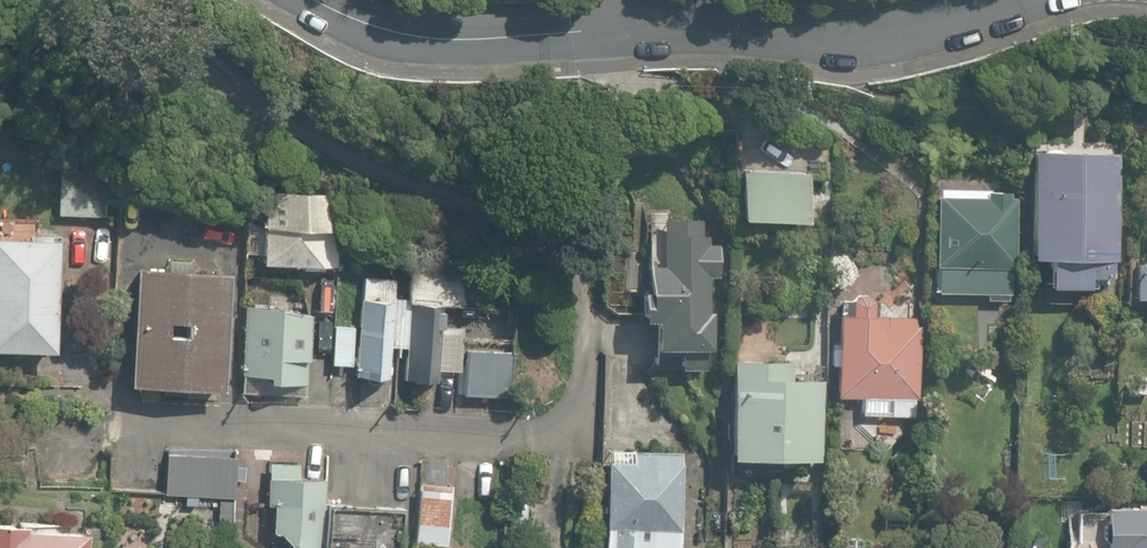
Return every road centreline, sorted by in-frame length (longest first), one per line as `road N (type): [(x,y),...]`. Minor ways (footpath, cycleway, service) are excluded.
road 1 (residential): [(145,0),(366,174),(538,222),(588,296),(588,401),(575,426),(548,435),(114,418)]
road 2 (tertiary): [(1026,0),(859,42),(696,39),(512,53),(398,46),(306,0)]

